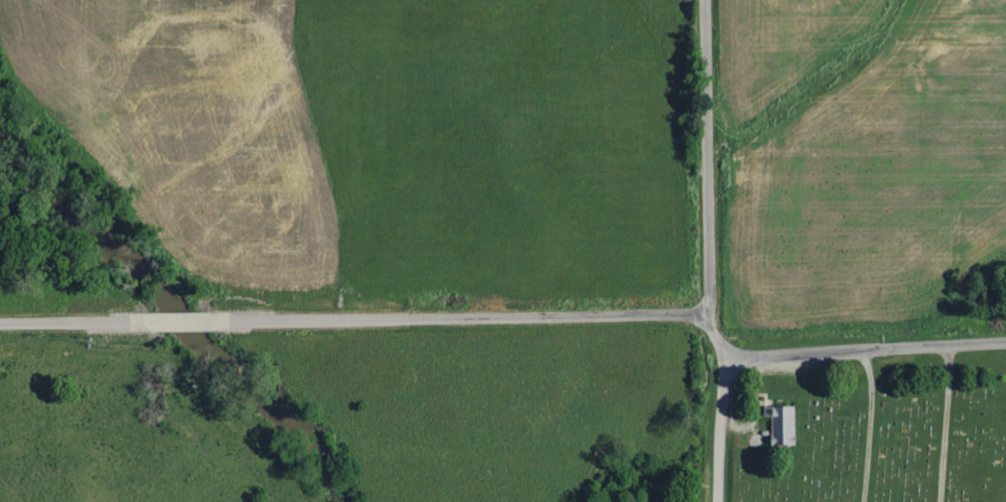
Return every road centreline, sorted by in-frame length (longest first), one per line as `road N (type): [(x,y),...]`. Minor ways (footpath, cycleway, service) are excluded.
road 1 (residential): [(231,319),(714,310)]
road 2 (residential): [(716,356),(708,0)]
road 3 (residential): [(716,356),(1005,349)]
road 4 (residential): [(714,501),(716,356)]
road 5 (residential): [(0,322),(125,321)]

